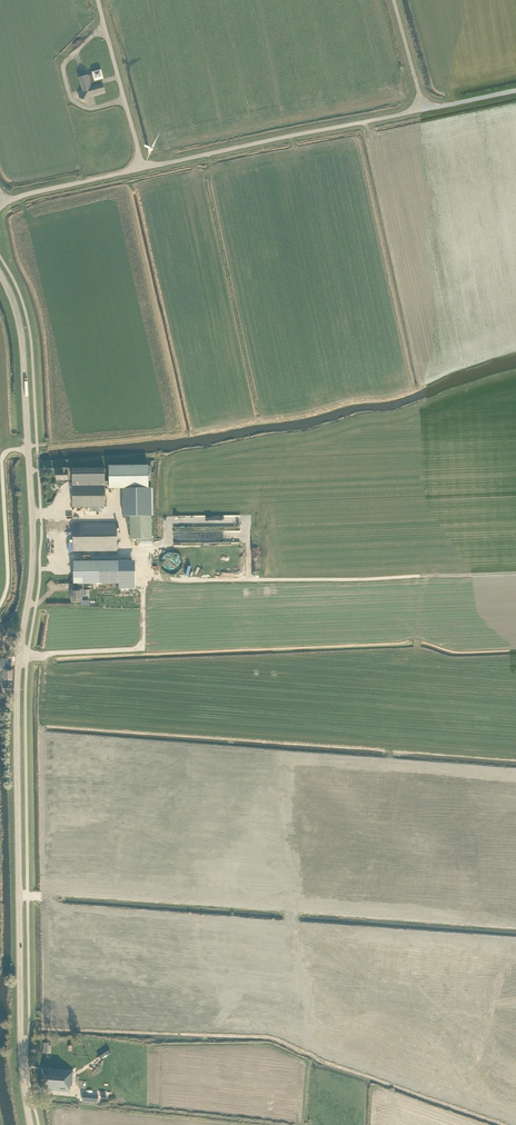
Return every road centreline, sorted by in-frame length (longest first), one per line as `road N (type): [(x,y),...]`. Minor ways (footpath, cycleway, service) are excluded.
road 1 (secondary): [(30,1124),(21,1042),(17,691),(33,530),(21,332),(0,274)]
road 2 (track): [(420,576),(182,580),(143,574)]
road 3 (track): [(20,655),(141,648),(142,557),(124,557),(123,520)]
road 4 (track): [(0,605),(8,572),(2,457),(46,446)]

